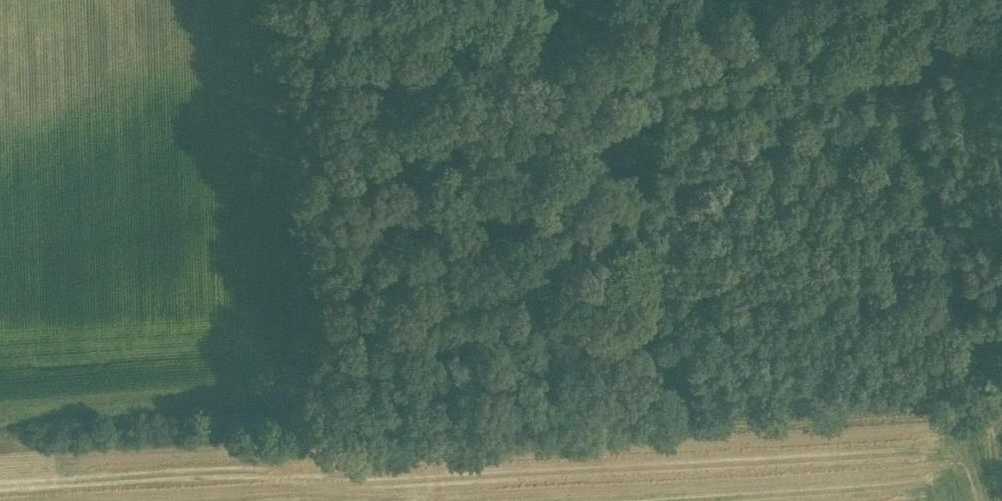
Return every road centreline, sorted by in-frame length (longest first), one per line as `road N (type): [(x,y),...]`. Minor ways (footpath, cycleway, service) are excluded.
road 1 (track): [(1001,448),(912,0)]

